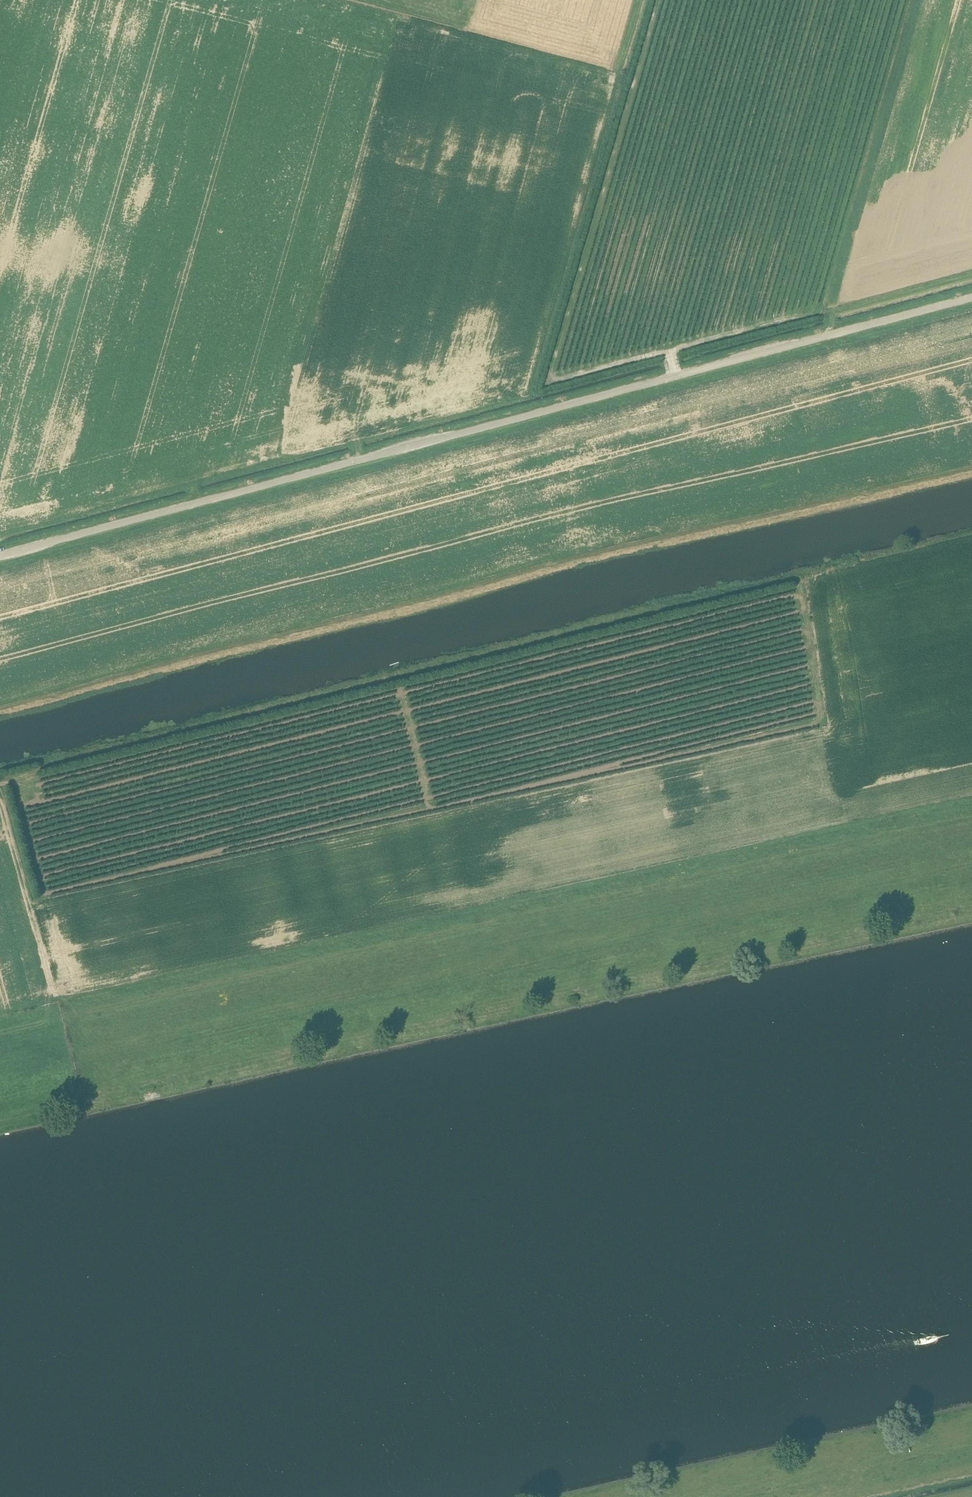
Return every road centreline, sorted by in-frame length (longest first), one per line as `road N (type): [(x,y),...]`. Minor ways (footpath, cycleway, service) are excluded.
road 1 (unclassified): [(0,556),(971,297)]

